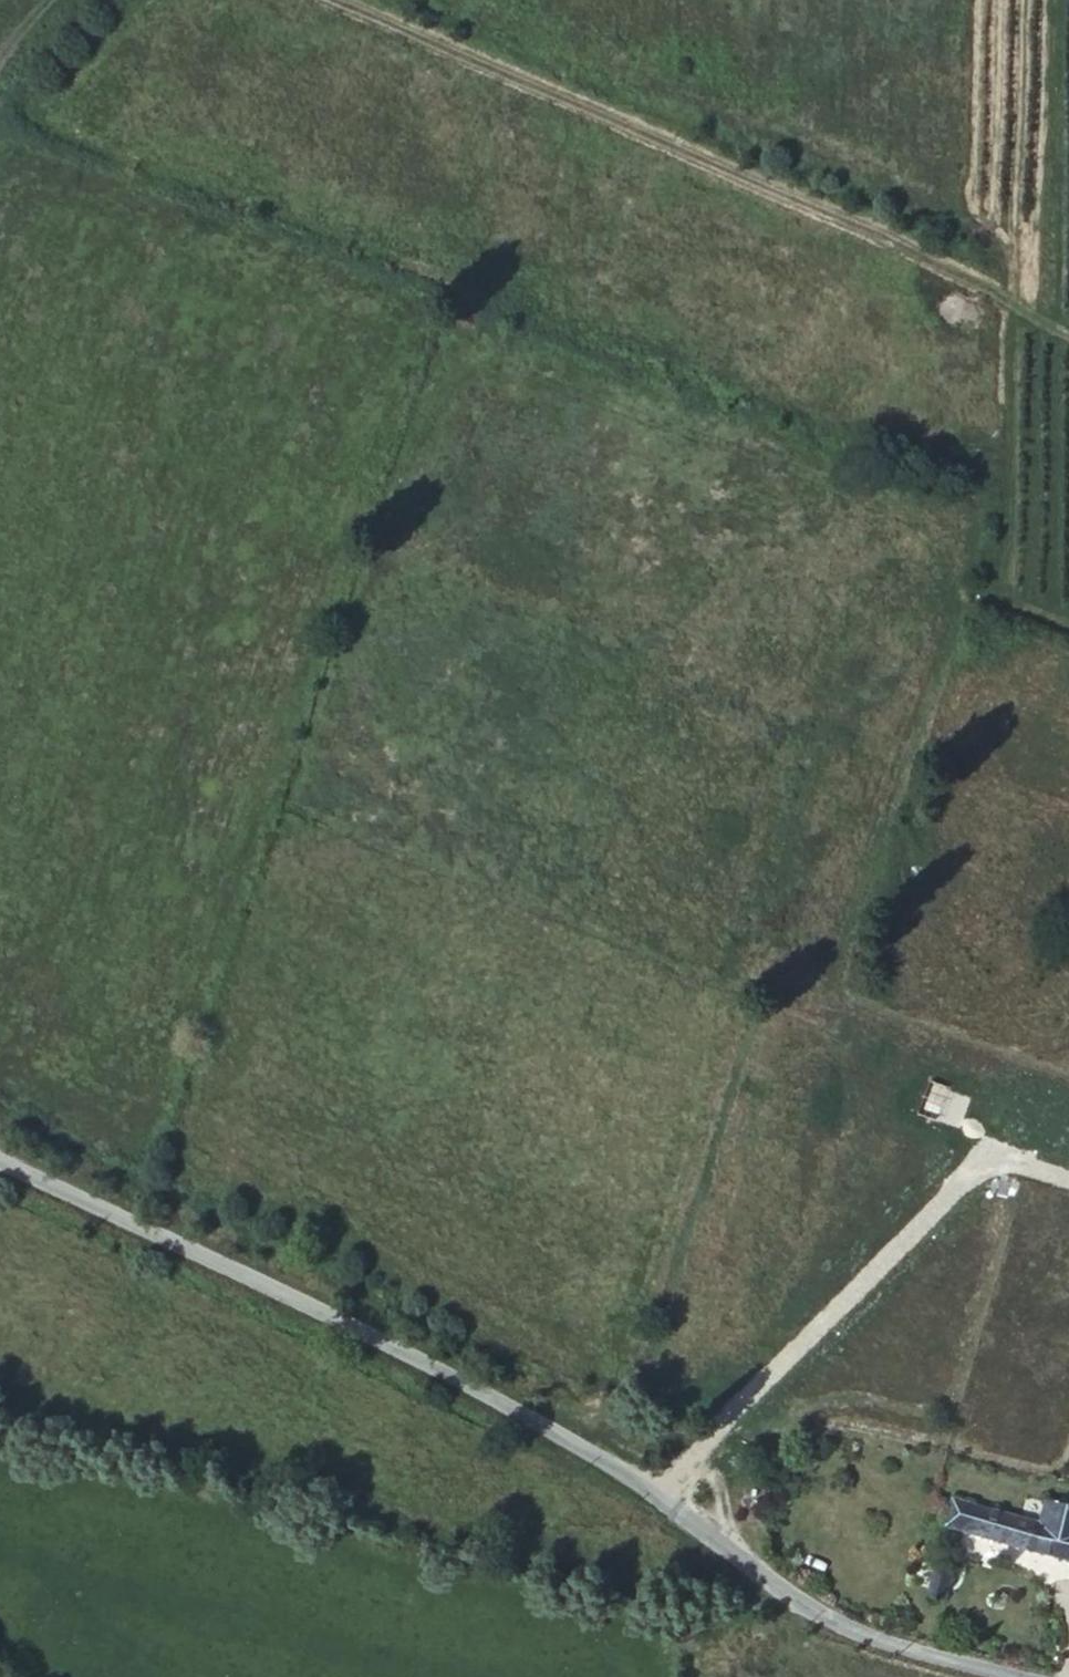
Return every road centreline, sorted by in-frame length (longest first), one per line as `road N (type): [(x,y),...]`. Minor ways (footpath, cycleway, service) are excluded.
road 1 (unclassified): [(1031,1676),(799,1601),(685,1515),(548,1428),(0,1159)]
road 2 (track): [(1068,337),(978,281),(347,0)]

